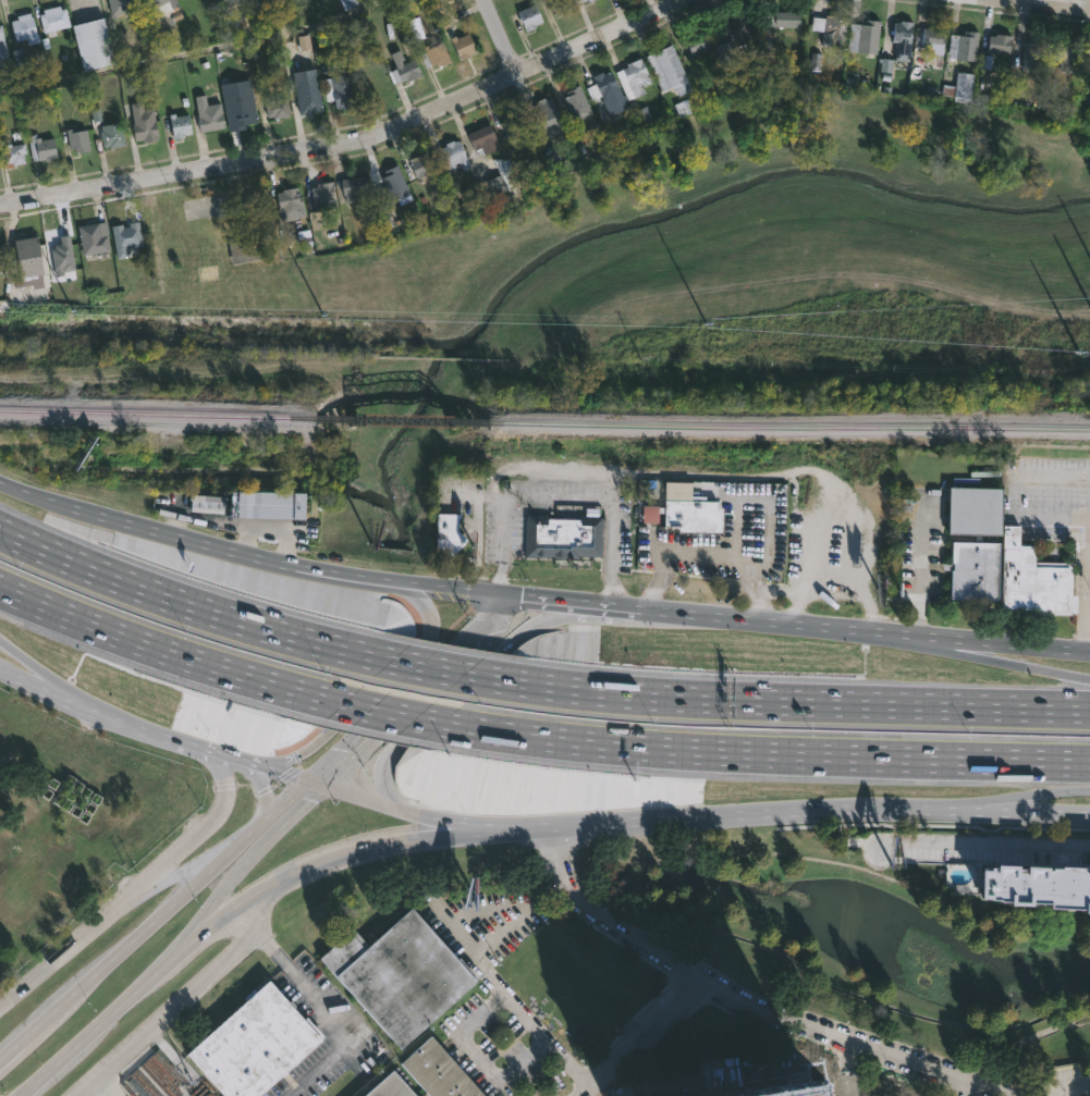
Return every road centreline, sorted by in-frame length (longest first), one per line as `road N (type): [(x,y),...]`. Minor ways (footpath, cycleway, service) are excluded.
road 1 (residential): [(0,203),(167,181),(394,124),(682,0)]
road 2 (motorway): [(439,725),(650,750),(1089,764)]
road 3 (motorway): [(1089,710),(650,698),(478,677)]
road 4 (residential): [(962,1076),(747,1006),(699,977),(573,897),(549,826)]
road 5 (secondary): [(524,827),(859,808),(948,811)]
road 6 (primary): [(306,776),(23,1039)]
road 7 (motorway): [(364,655),(222,623),(0,530)]
road 8 (secondary): [(632,608),(531,627),(509,644),(395,750),(388,789),(405,811)]
road 9 (motorway): [(0,587),(194,667),(324,700)]
road 10 (primary): [(198,924),(371,848),(524,827)]
road 11 (secondary): [(956,640),(632,608)]
road 12 (secondary): [(389,586),(79,510)]
road 13 (secondary): [(242,761),(272,764),(309,751),(431,639),(426,607),(389,586)]
road 14 (residential): [(79,1095),(248,941),(254,927),(242,902)]
road 15 (primary): [(498,595),(470,632),(306,776)]
road 16 (primary): [(327,783),(490,639),(501,619),(498,595)]
road 17 (primary): [(20,1095),(198,924)]
road 18 (residential): [(166,864),(0,1011)]
road 19 (secondary): [(327,783),(417,815),(524,827)]
road 20 (primary): [(198,924),(327,783)]
road 21 (secondary): [(81,706),(242,761)]
road 22 (residential): [(188,749),(216,764),(226,796),(166,864)]
road 23 (motorway): [(948,811),(1089,790)]
road 24 (secondary): [(948,811),(1089,814)]
road 25 (motorway): [(1089,677),(956,640)]
road 26 (secondary): [(632,608),(498,595)]
road 27 (secondary): [(1089,650),(956,640)]

